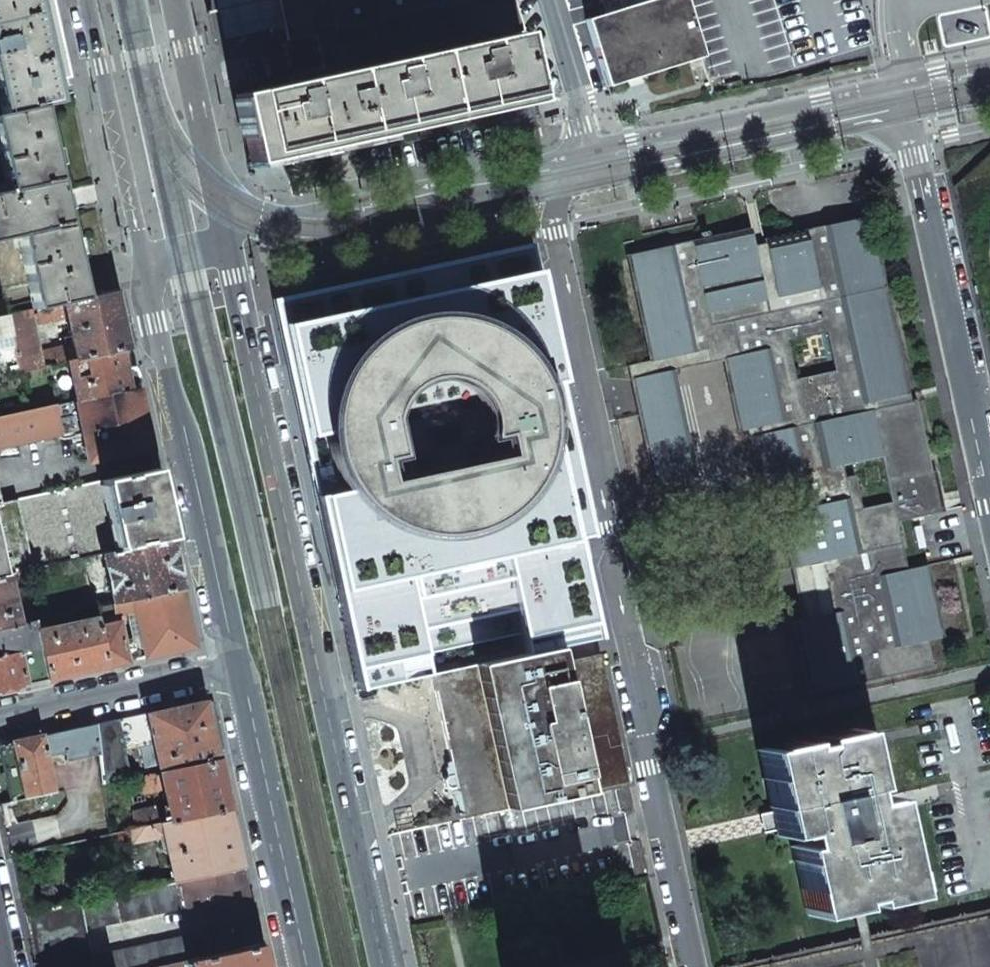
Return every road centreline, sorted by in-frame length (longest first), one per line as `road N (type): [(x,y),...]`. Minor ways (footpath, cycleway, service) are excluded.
road 1 (residential): [(542,164),(648,756),(694,966)]
road 2 (residential): [(388,966),(228,241)]
road 3 (residential): [(898,83),(989,496)]
road 4 (secondary): [(145,262),(233,669)]
road 5 (residential): [(542,164),(356,203),(228,241)]
road 6 (residential): [(898,83),(589,151)]
road 7 (secondary): [(233,669),(298,966)]
road 8 (secondary): [(88,0),(145,262)]
road 9 (residential): [(228,241),(179,0)]
road 10 (residential): [(0,719),(233,669)]
road 11 (residential): [(544,0),(589,151)]

